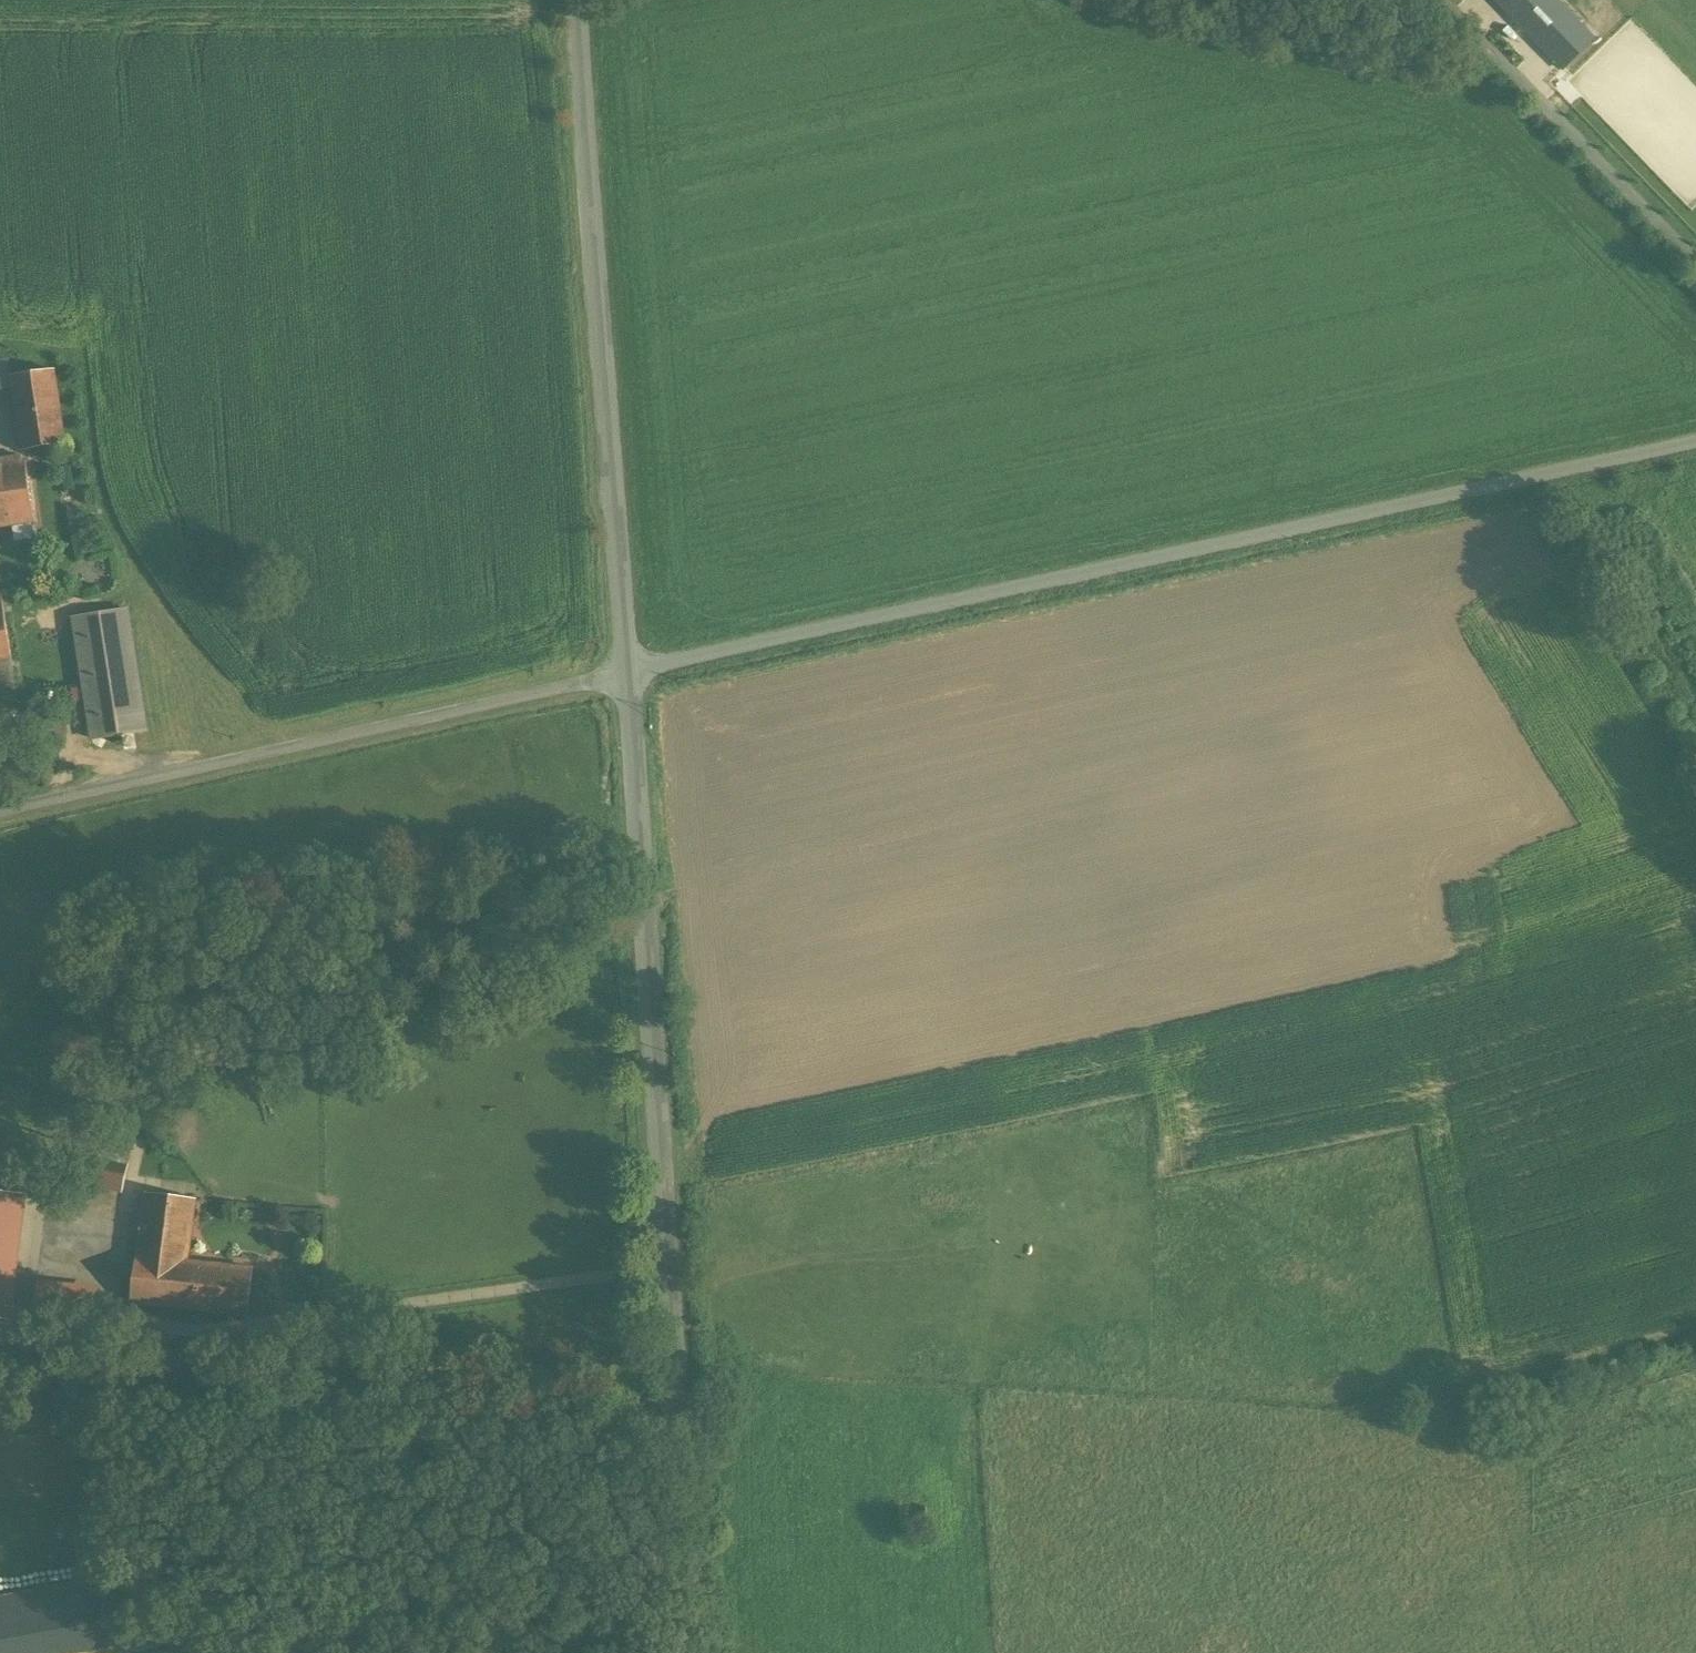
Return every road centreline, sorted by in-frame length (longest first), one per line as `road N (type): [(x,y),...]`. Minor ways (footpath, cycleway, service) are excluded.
road 1 (unclassified): [(631,675),(1695,439)]
road 2 (unclassified): [(631,675),(694,1652)]
road 3 (unclassified): [(582,0),(631,675)]
road 4 (unclassified): [(0,808),(631,675)]
road 5 (unclassified): [(1695,249),(1450,0)]

